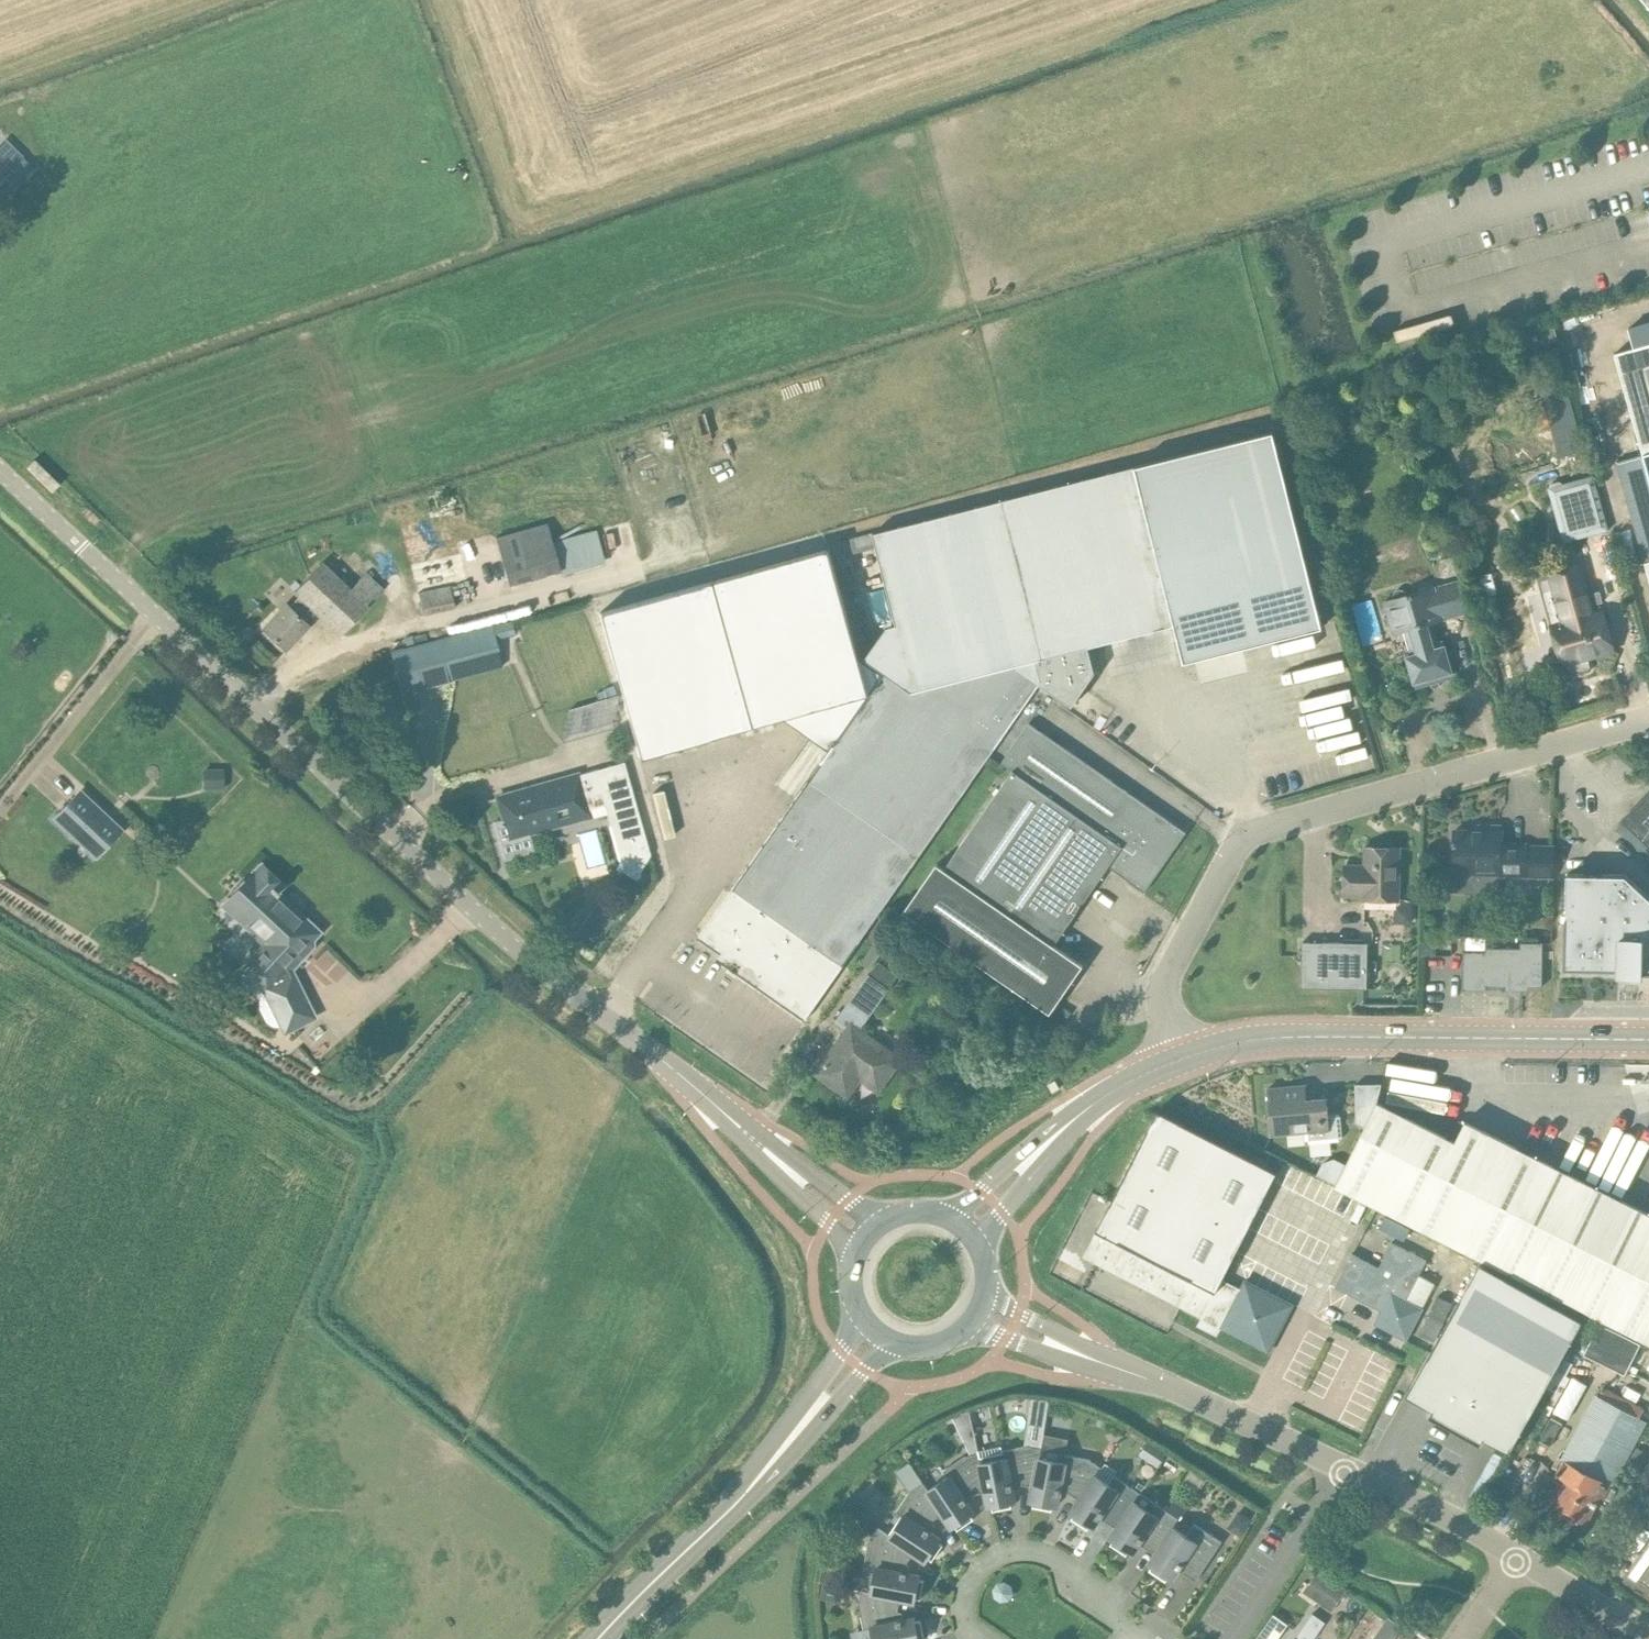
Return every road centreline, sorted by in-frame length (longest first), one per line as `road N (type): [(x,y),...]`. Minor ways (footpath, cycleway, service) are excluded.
road 1 (unclassified): [(666,1061),(472,911),(0,472)]
road 2 (residential): [(1179,1057),(1164,980),(1243,834),(1648,721)]
road 3 (secondary): [(1179,1057),(1286,1036),(1648,1037)]
road 4 (secondary): [(697,1543),(759,1491),(865,1371),(905,1348)]
road 5 (secondary): [(859,1315),(697,1543)]
road 6 (residential): [(1127,1627),(1072,1585),(1058,1561),(1026,1550),(995,1555),(977,1574),(966,1598),(971,1638)]
road 7 (tertiary): [(959,1337),(1009,1337),(1164,1384)]
road 8 (residential): [(1341,1466),(1229,1638)]
road 9 (tertiary): [(1164,1384),(1002,1303),(989,1285)]
road 10 (secondary): [(1101,1100),(1048,1126),(967,1203),(942,1213)]
road 11 (tertiary): [(1517,1555),(1341,1466)]
road 12 (secondary): [(986,1256),(1004,1212),(1101,1100)]
road 13 (tertiary): [(1341,1466),(1164,1384)]
road 14 (unclassified): [(753,1138),(773,1172),(842,1240),(851,1261)]
road 15 (unclassified): [(886,1218),(753,1138)]
road 16 (tertiary): [(1647,1638),(1517,1555)]
road 17 (secondary): [(697,1543),(598,1638)]

